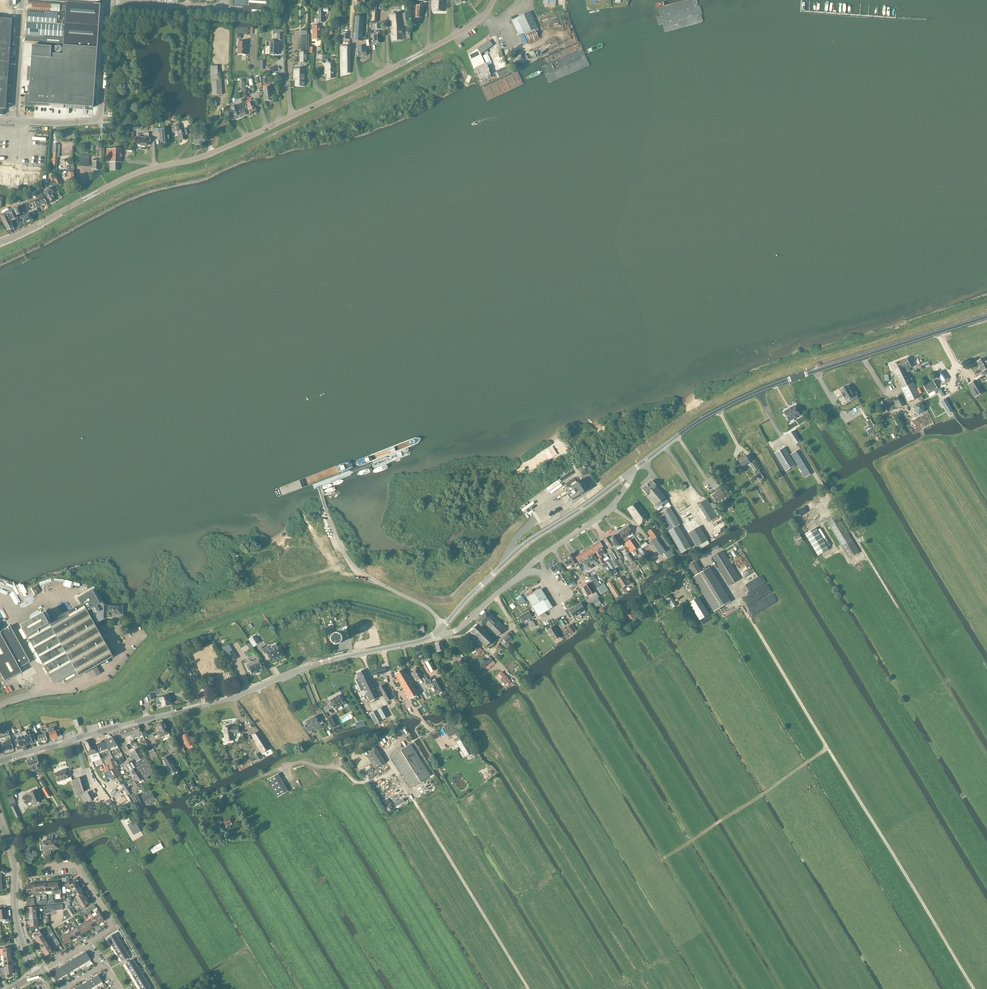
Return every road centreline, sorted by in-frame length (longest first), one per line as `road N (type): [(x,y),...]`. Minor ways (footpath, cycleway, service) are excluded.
road 1 (tertiary): [(0,242),(139,173),(216,152),(361,84),(465,30),(493,0)]
road 2 (tertiary): [(0,760),(435,635)]
road 3 (track): [(751,619),(974,988)]
road 4 (tertiary): [(632,471),(740,399),(986,317)]
road 5 (unclassified): [(435,635),(455,631),(611,508),(632,471)]
road 6 (tertiary): [(435,635),(507,560),(632,471)]
road 7 (track): [(868,558),(986,754)]
road 8 (track): [(529,988),(413,799)]
road 9 (track): [(828,749),(657,862)]
road 10 (tertiary): [(108,0),(95,118),(15,121)]
road 11 (residential): [(86,944),(113,927),(75,864),(45,867)]
road 12 (unclassified): [(15,121),(21,0)]

